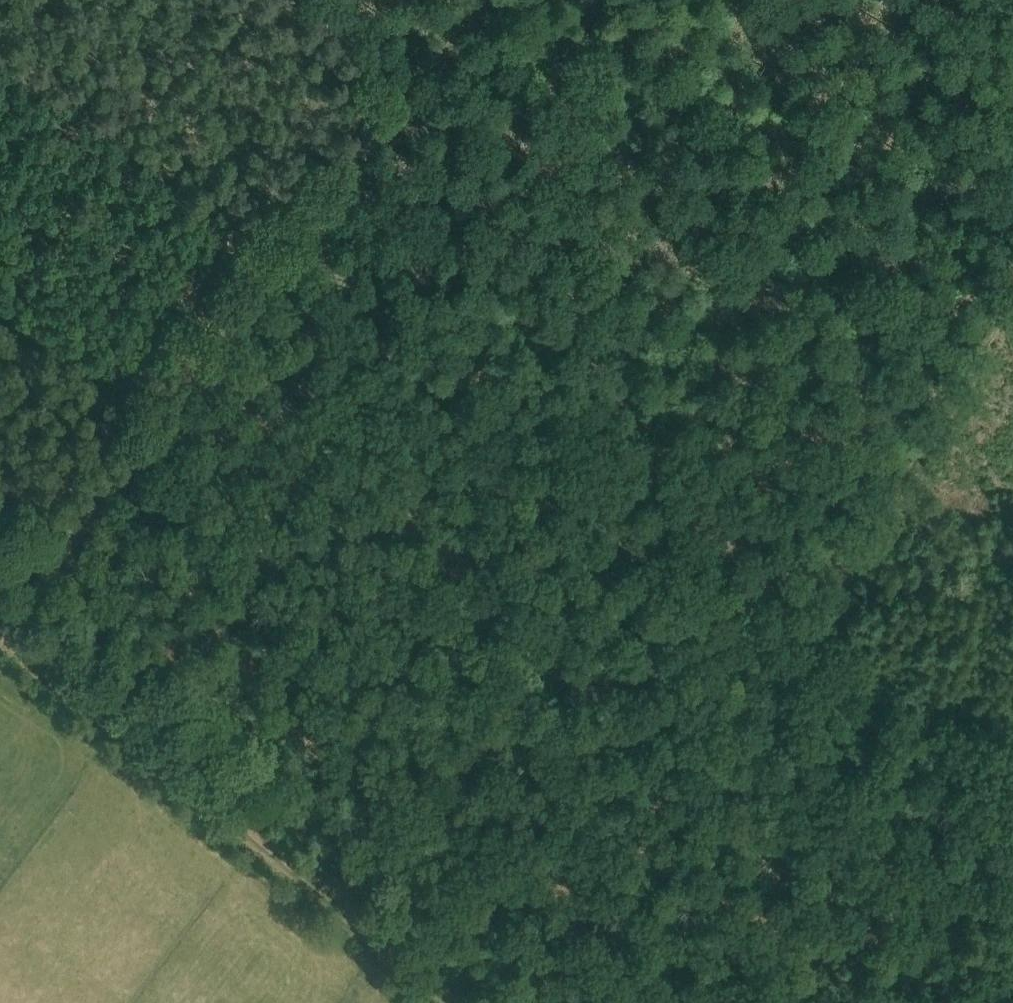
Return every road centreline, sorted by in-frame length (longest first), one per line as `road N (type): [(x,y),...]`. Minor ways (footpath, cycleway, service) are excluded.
road 1 (track): [(1012,762),(810,629),(736,537),(651,403),(395,79),(298,0)]
road 2 (track): [(0,612),(457,0)]
road 3 (track): [(458,1002),(0,623)]
road 4 (track): [(810,629),(1012,326)]

